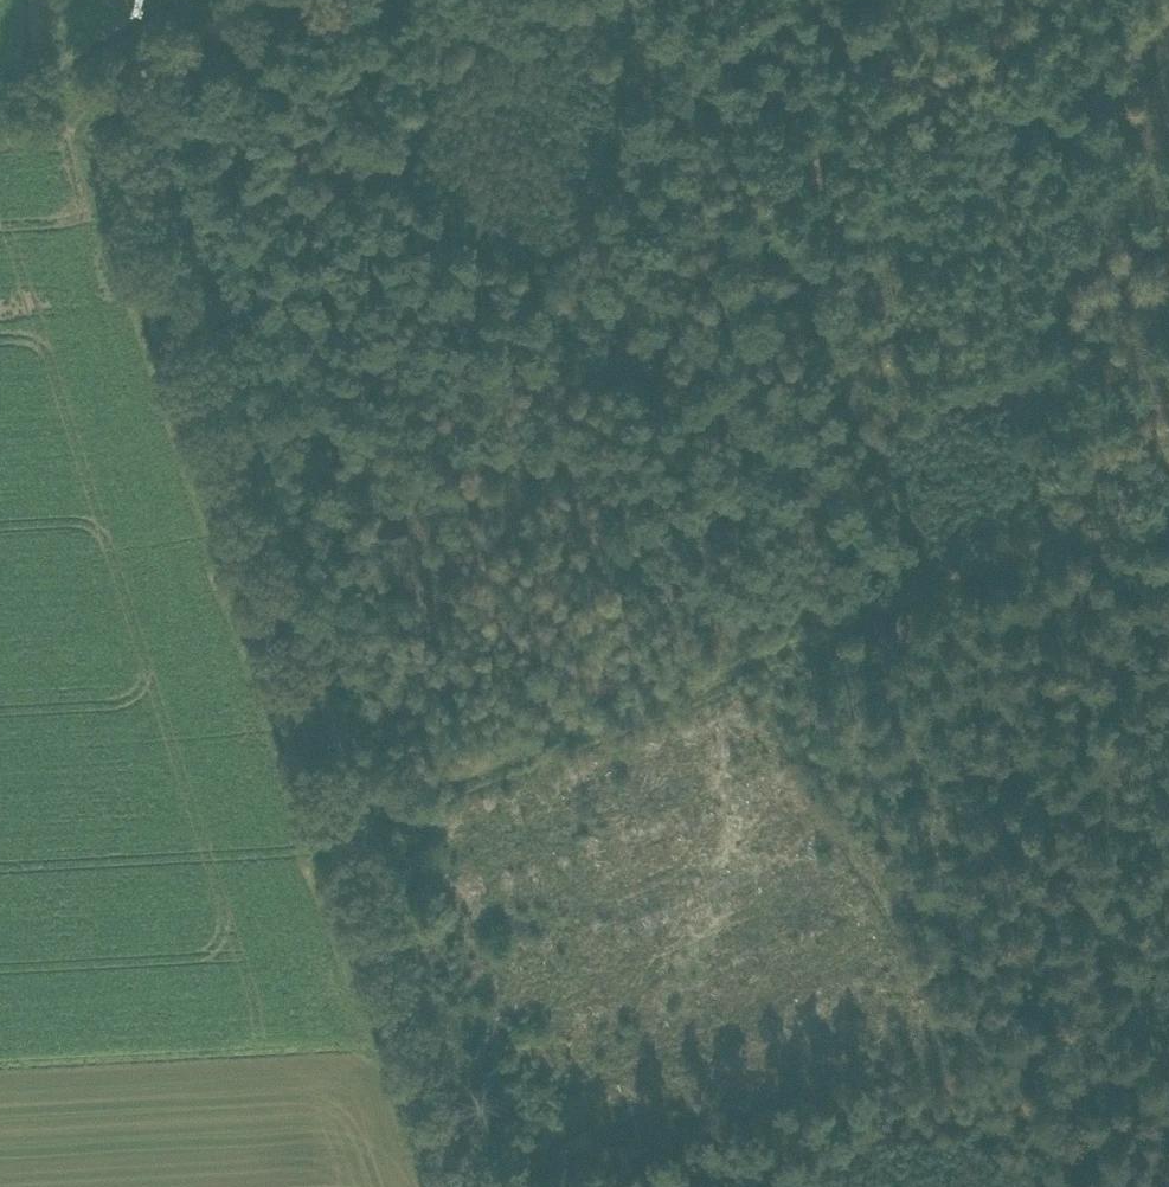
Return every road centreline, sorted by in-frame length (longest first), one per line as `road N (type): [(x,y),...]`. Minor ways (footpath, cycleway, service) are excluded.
road 1 (track): [(366,810),(127,83),(271,0)]
road 2 (track): [(488,1186),(366,810)]

